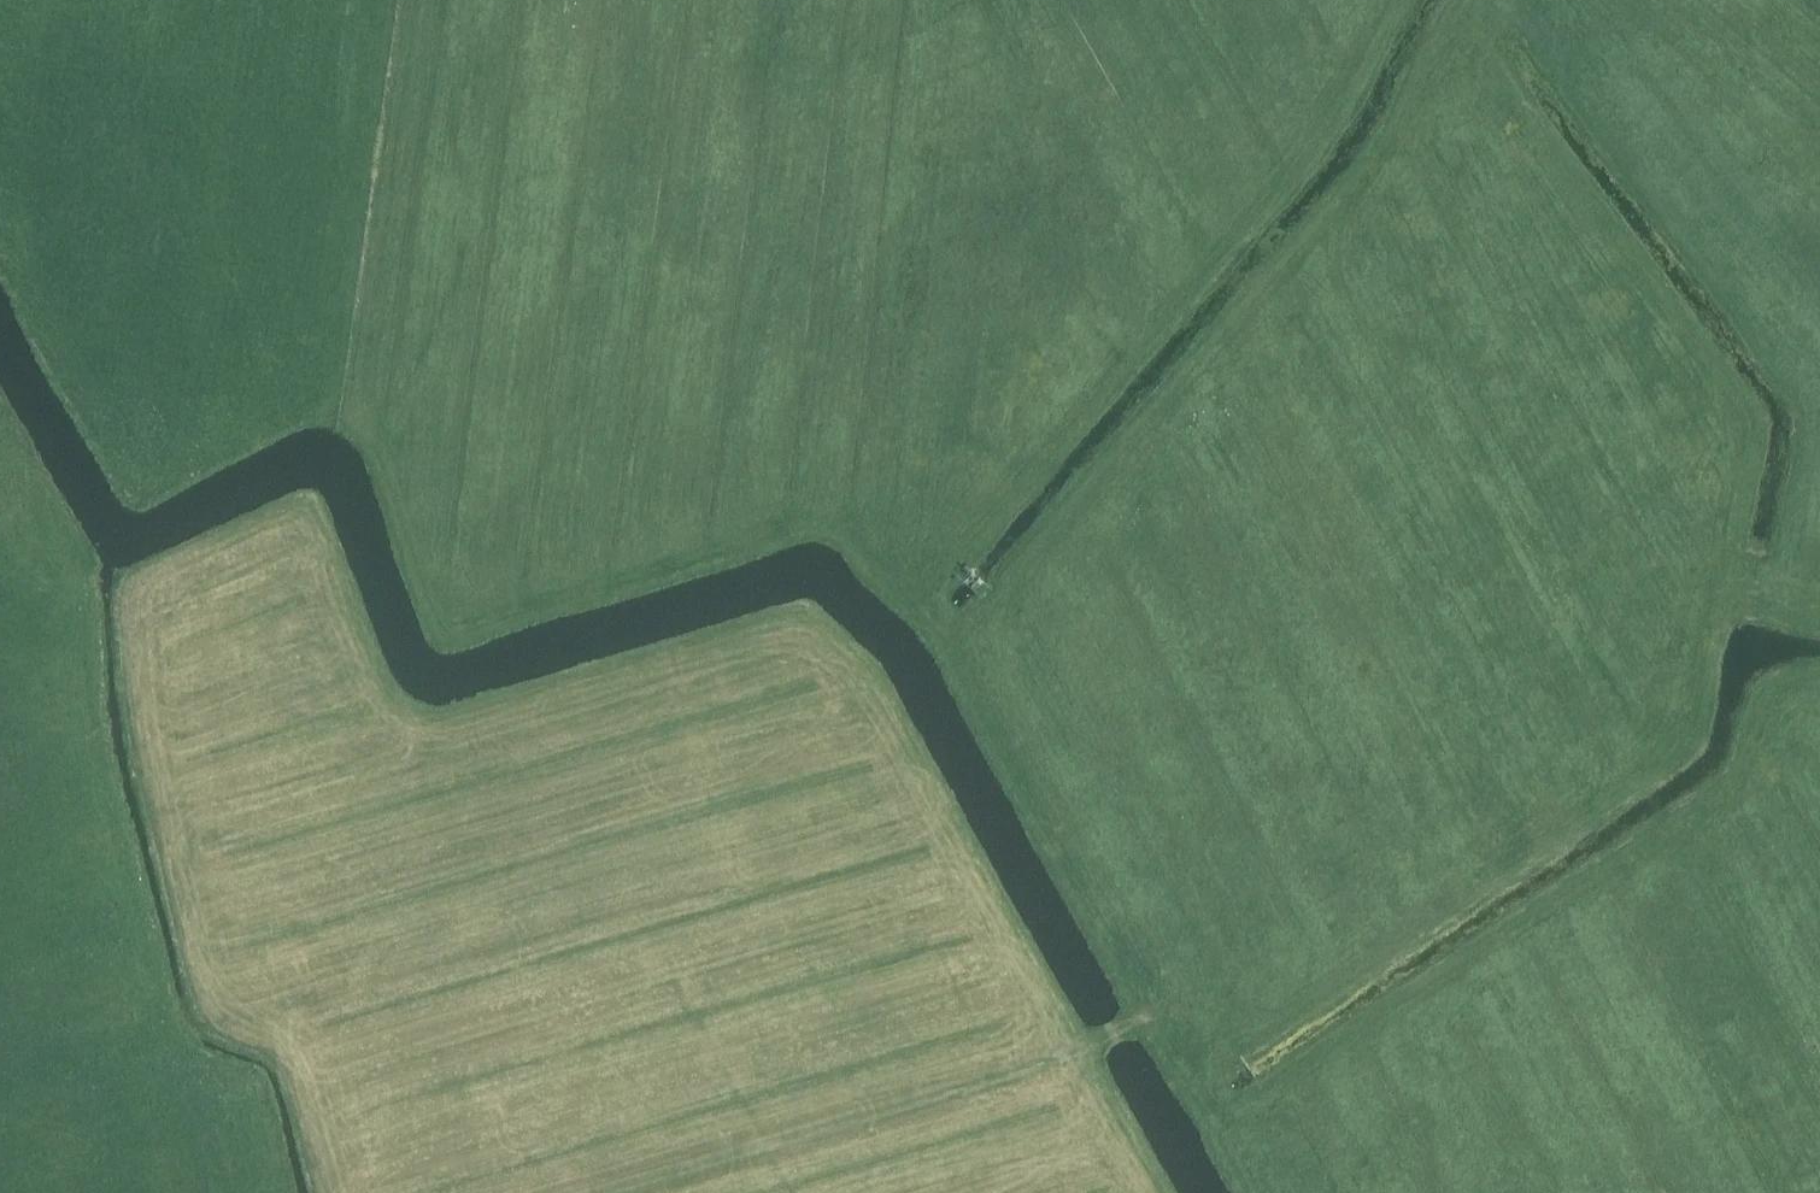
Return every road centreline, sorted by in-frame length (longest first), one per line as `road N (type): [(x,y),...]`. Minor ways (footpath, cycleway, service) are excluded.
road 1 (track): [(1180,1000),(1134,1029),(573,1192)]

